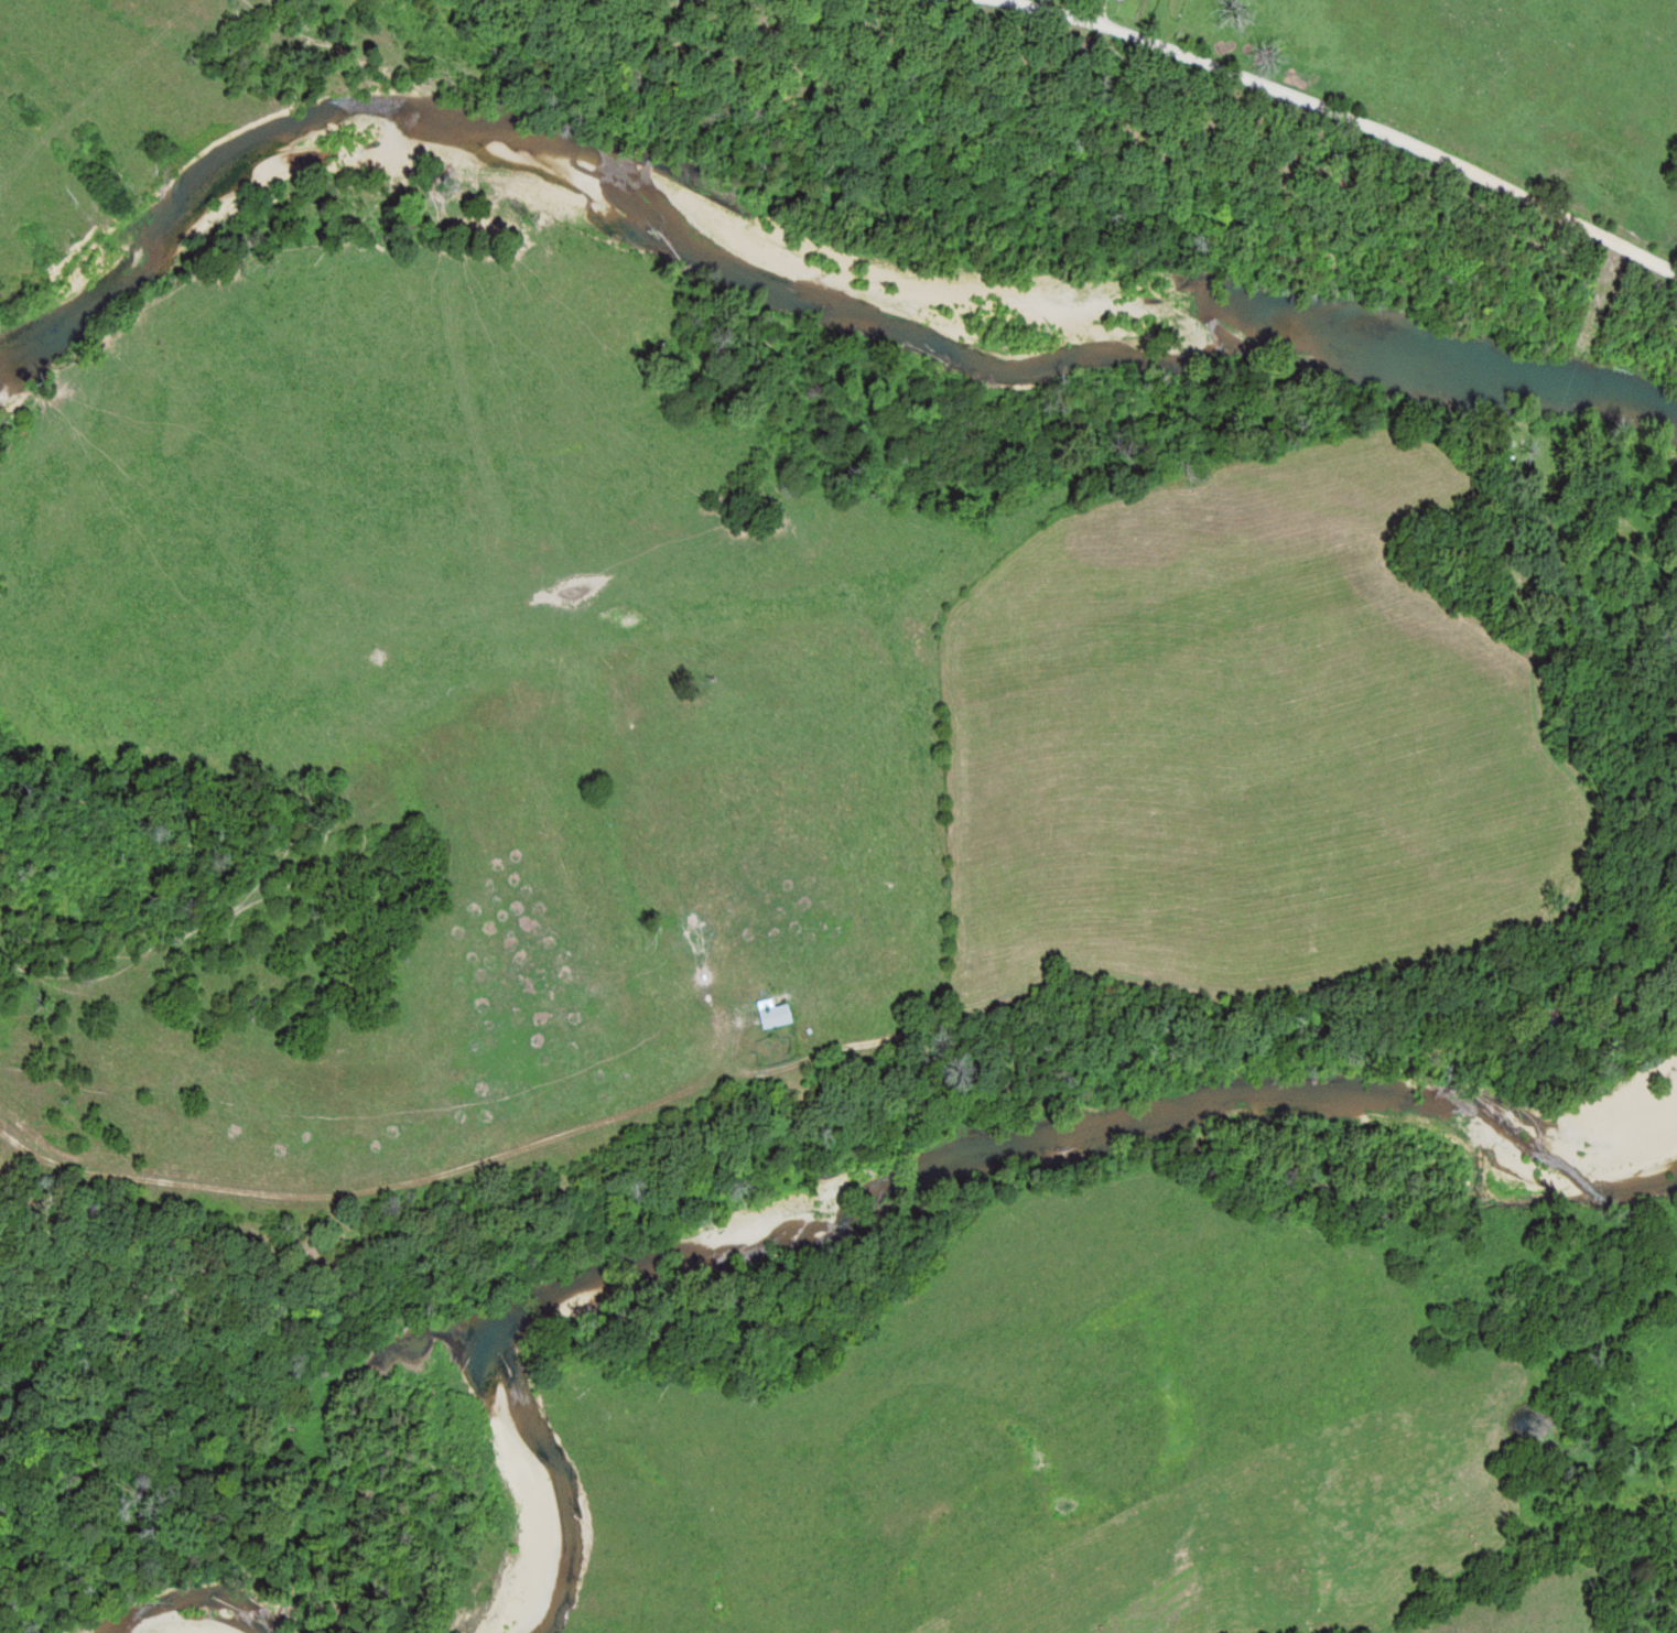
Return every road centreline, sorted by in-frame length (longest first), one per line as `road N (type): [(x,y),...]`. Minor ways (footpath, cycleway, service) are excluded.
road 1 (residential): [(1676,268),(1416,139),(1134,26),(1009,0)]

